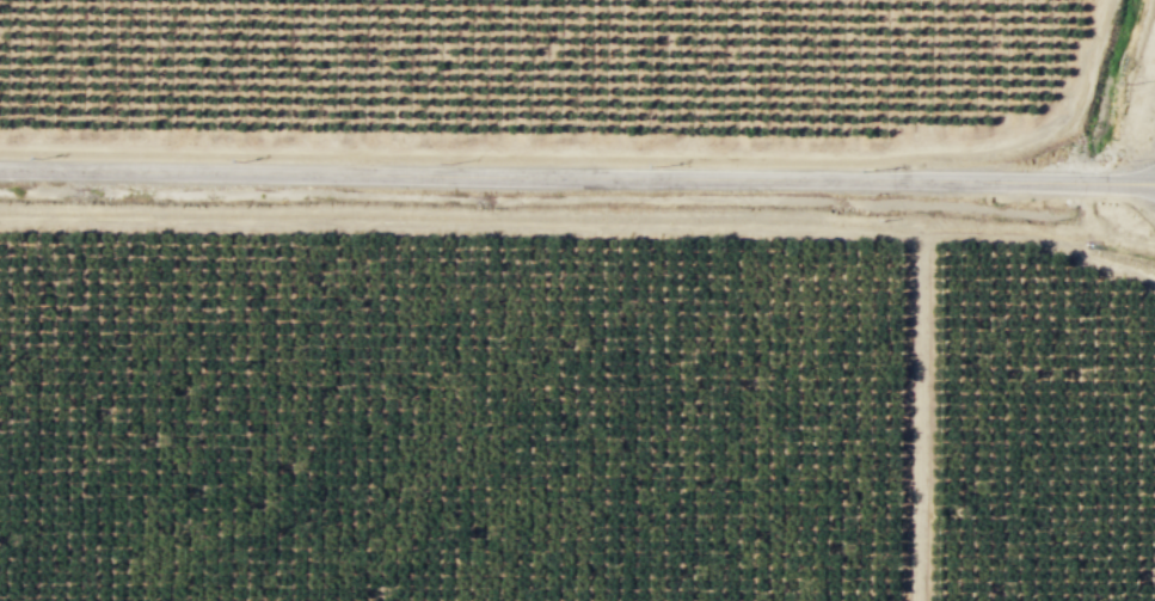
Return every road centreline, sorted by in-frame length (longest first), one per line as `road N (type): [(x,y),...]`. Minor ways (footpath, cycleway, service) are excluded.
road 1 (track): [(0,143),(973,148),(1025,139),(1064,114),(1088,75),(1113,0)]
road 2 (track): [(1154,287),(1074,245),(1006,232),(0,217)]
road 3 (tertiary): [(1154,183),(0,169)]
road 4 (track): [(918,600),(920,231)]

